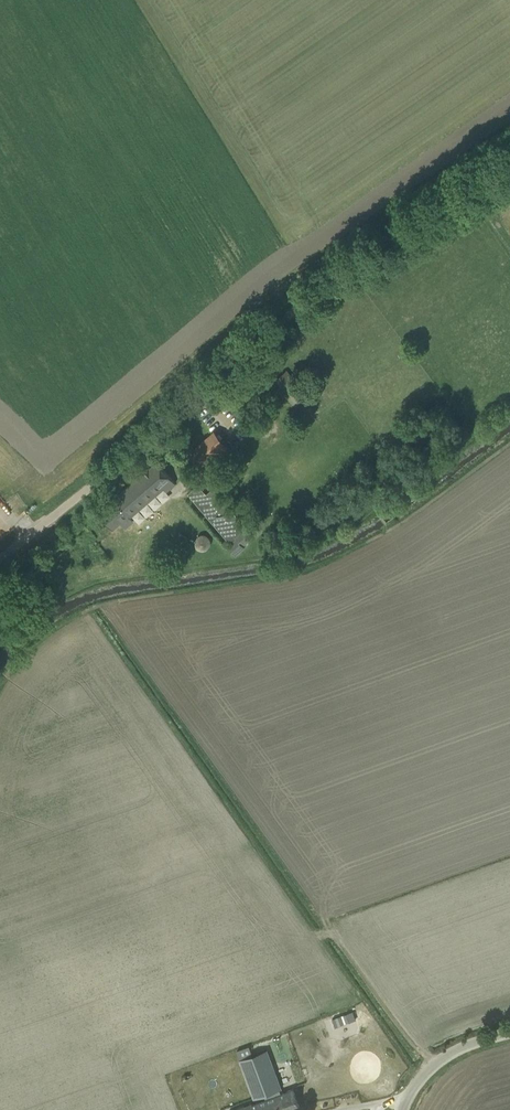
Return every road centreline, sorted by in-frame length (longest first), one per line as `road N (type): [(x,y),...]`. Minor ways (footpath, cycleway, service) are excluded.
road 1 (unclassified): [(0,544),(267,330),(509,156)]
road 2 (unclassified): [(401,1109),(437,1061),(509,1032)]

